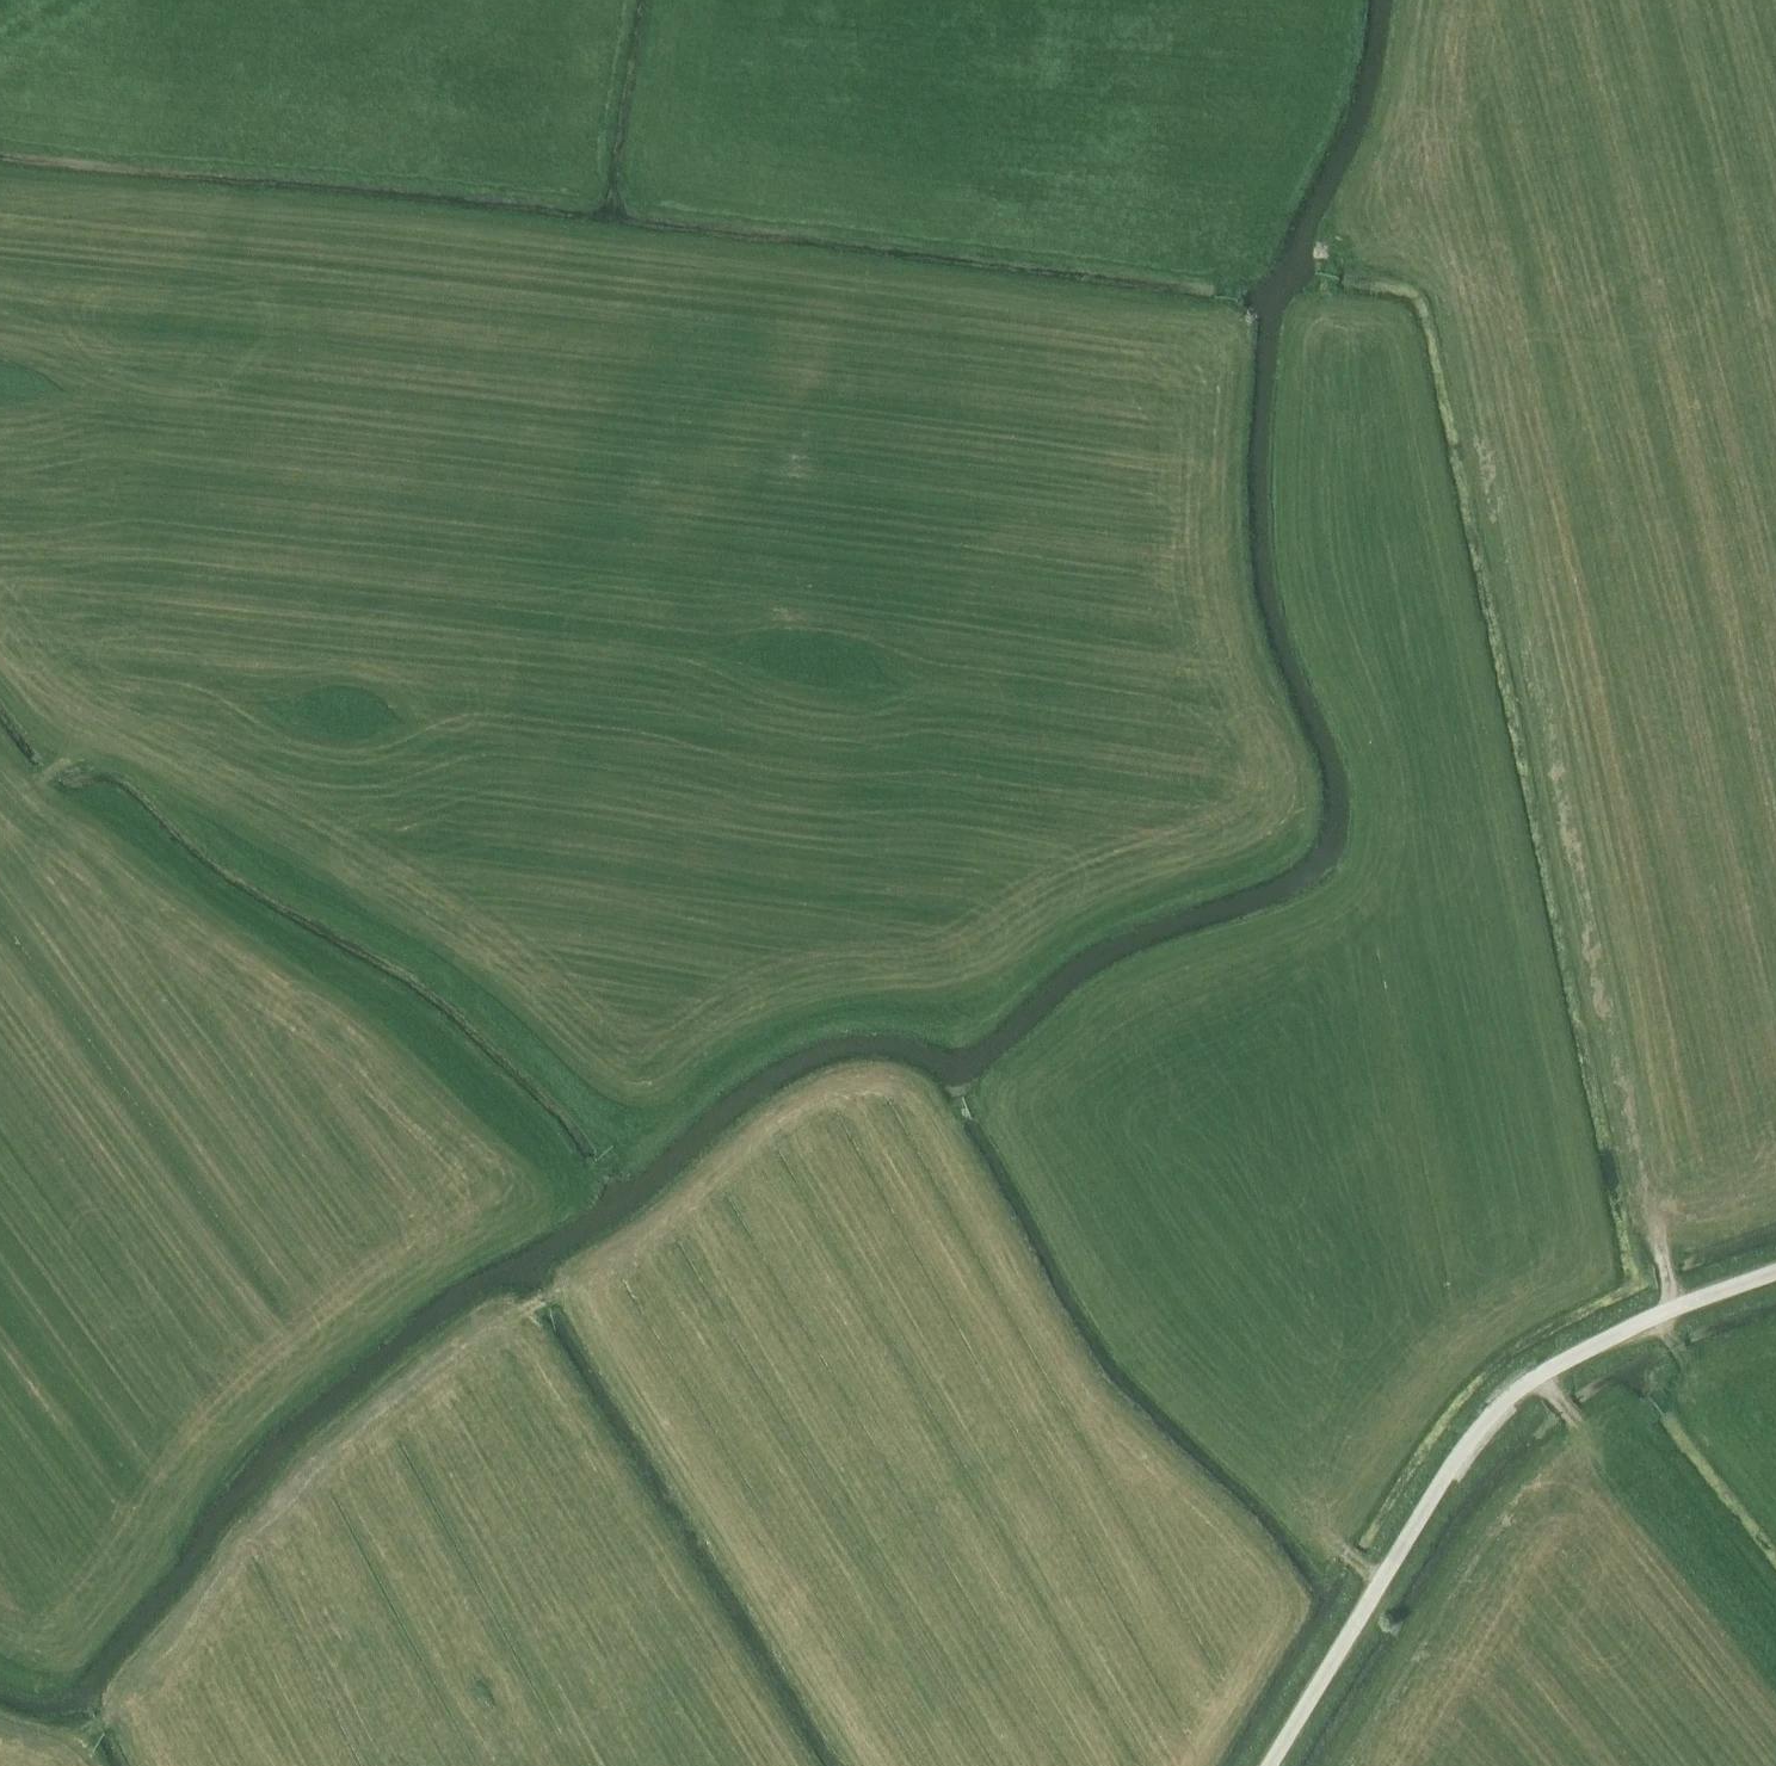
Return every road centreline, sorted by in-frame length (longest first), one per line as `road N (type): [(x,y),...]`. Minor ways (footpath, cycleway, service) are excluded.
road 1 (unclassified): [(1268,1765),(1431,1497),(1498,1406),(1621,1331),(1775,1270)]

